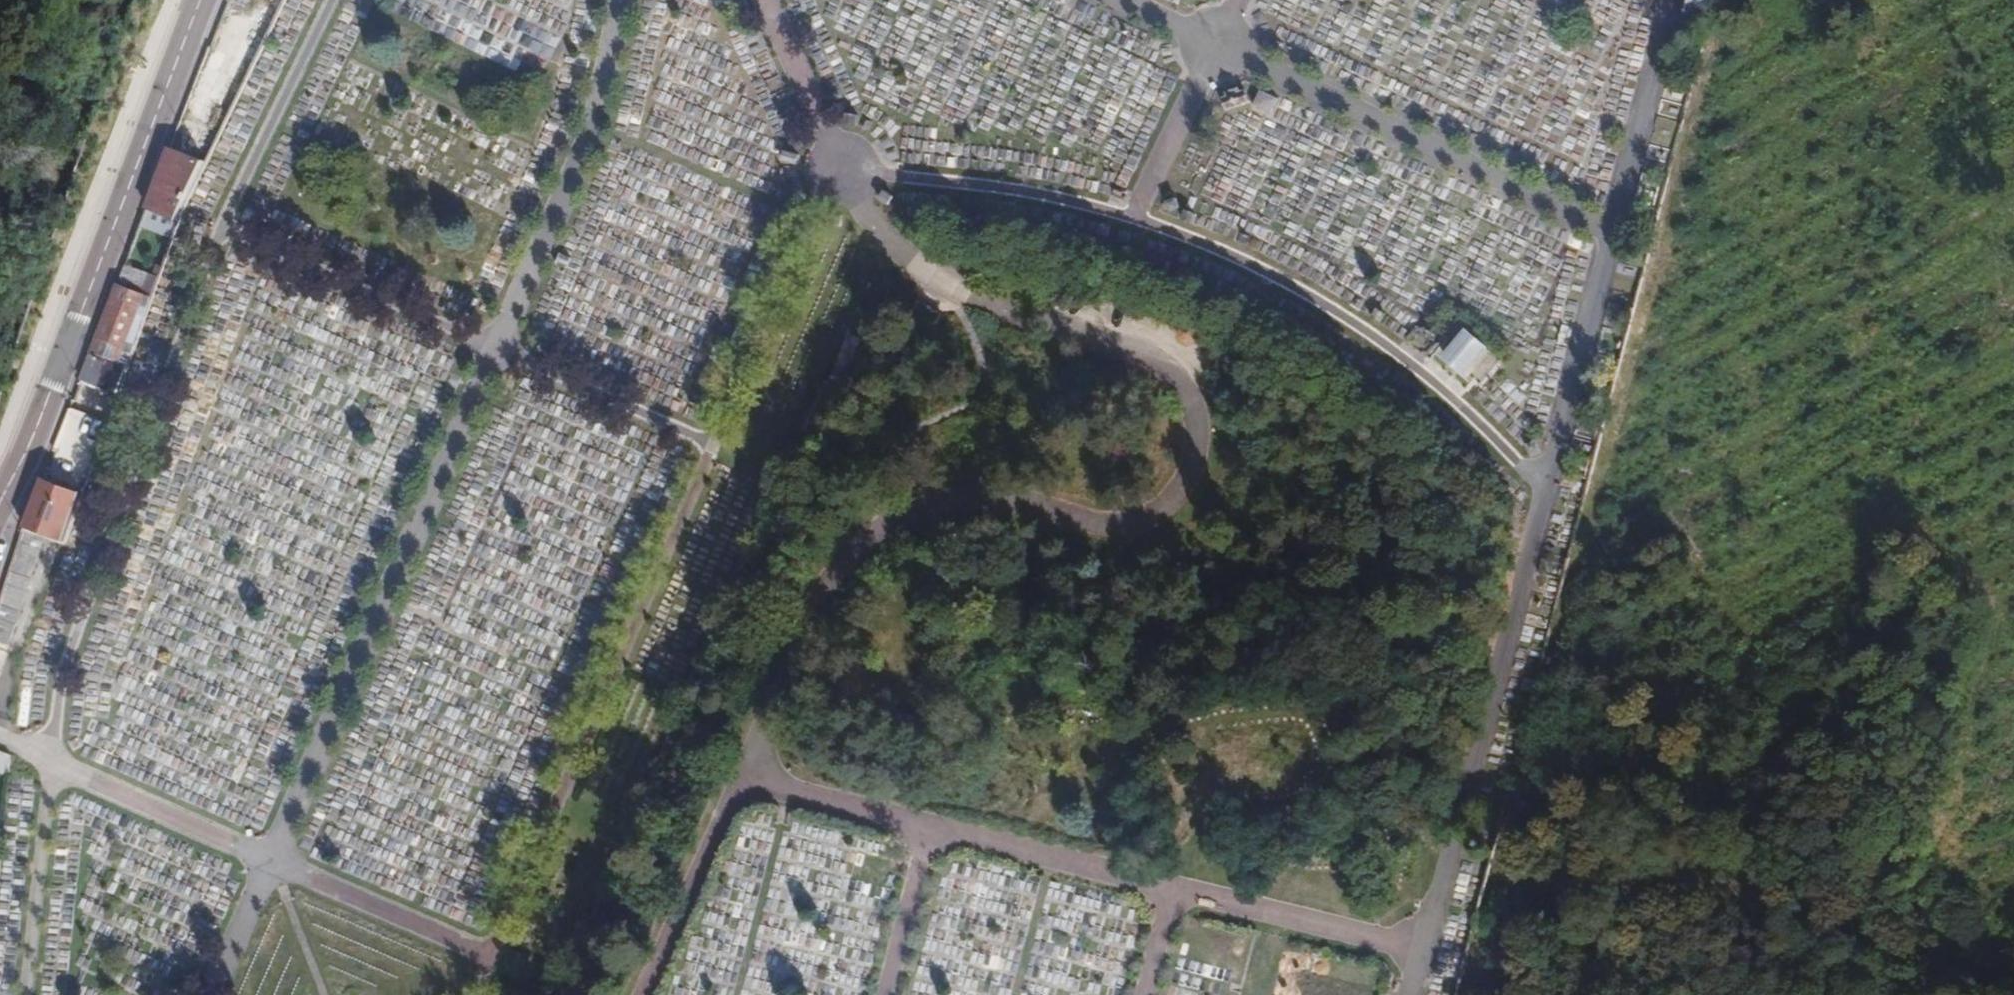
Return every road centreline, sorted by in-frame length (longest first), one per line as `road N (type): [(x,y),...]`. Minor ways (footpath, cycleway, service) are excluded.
road 1 (secondary): [(200,0),(0,502)]

